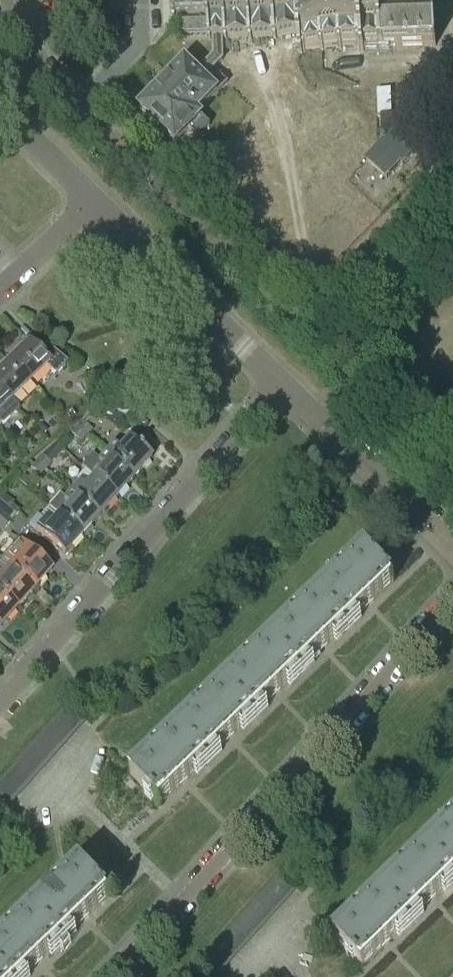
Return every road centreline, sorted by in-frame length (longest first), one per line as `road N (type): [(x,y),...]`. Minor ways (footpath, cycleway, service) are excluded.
road 1 (residential): [(452,175),(307,316),(33,53),(28,0)]
road 2 (residential): [(452,600),(114,976)]
road 3 (residential): [(0,699),(281,382)]
road 4 (residential): [(281,382),(93,201)]
road 5 (residential): [(452,550),(281,382)]
road 6 (residential): [(93,201),(0,109)]
road 7 (residential): [(93,201),(0,290)]

